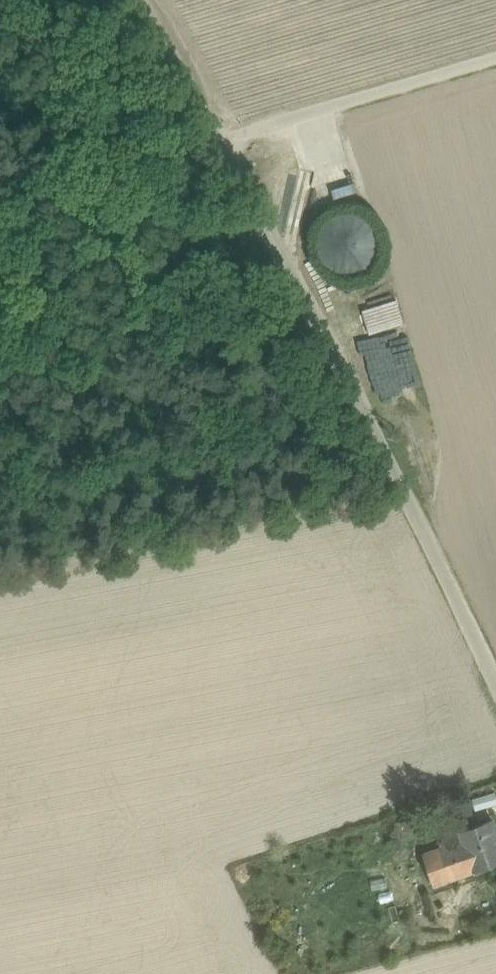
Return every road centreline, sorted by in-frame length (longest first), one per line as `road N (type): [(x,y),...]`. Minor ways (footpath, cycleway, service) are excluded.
road 1 (unclassified): [(229,144),(495,686)]
road 2 (unclassified): [(495,62),(229,144)]
road 3 (unclassified): [(152,0),(229,144)]

